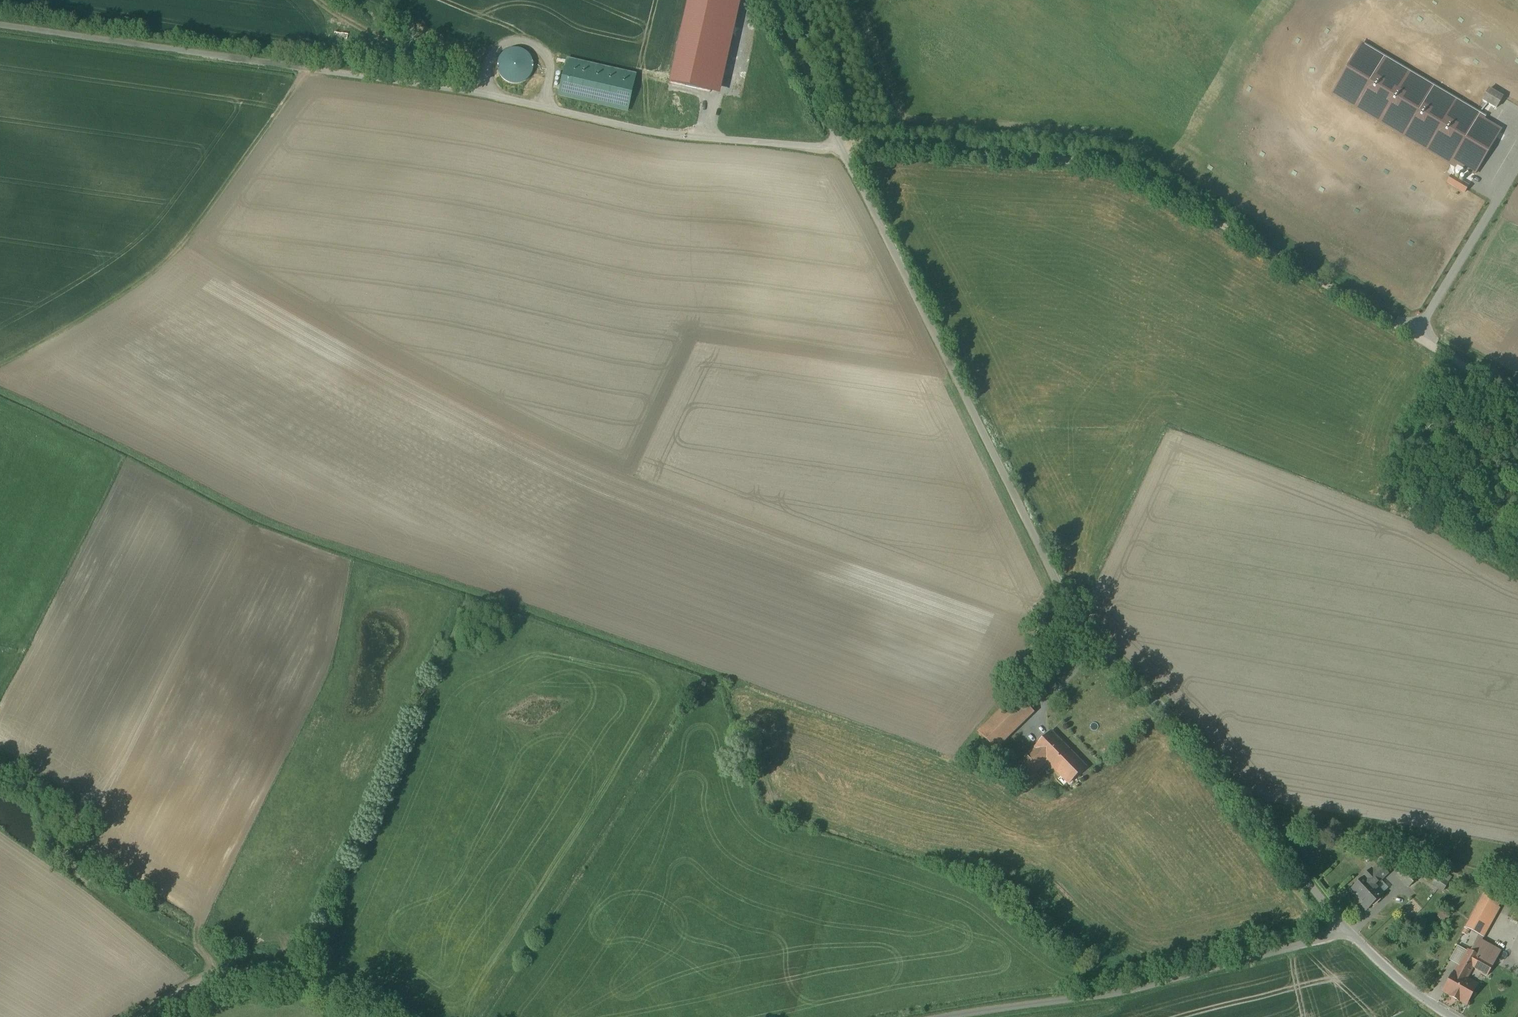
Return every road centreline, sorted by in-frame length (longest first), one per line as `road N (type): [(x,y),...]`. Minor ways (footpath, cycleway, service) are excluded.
road 1 (unclassified): [(1350,932),(1072,594),(847,150)]
road 2 (unclassified): [(847,150),(0,19)]
road 3 (unclassified): [(950,1016),(1111,994),(1350,932)]
road 4 (track): [(847,150),(1110,166),(1204,217)]
road 5 (unclassified): [(124,1016),(231,966),(324,977),(418,1016)]
road 6 (unclassified): [(778,0),(847,150)]
road 7 (residential): [(1453,1016),(1350,932)]

